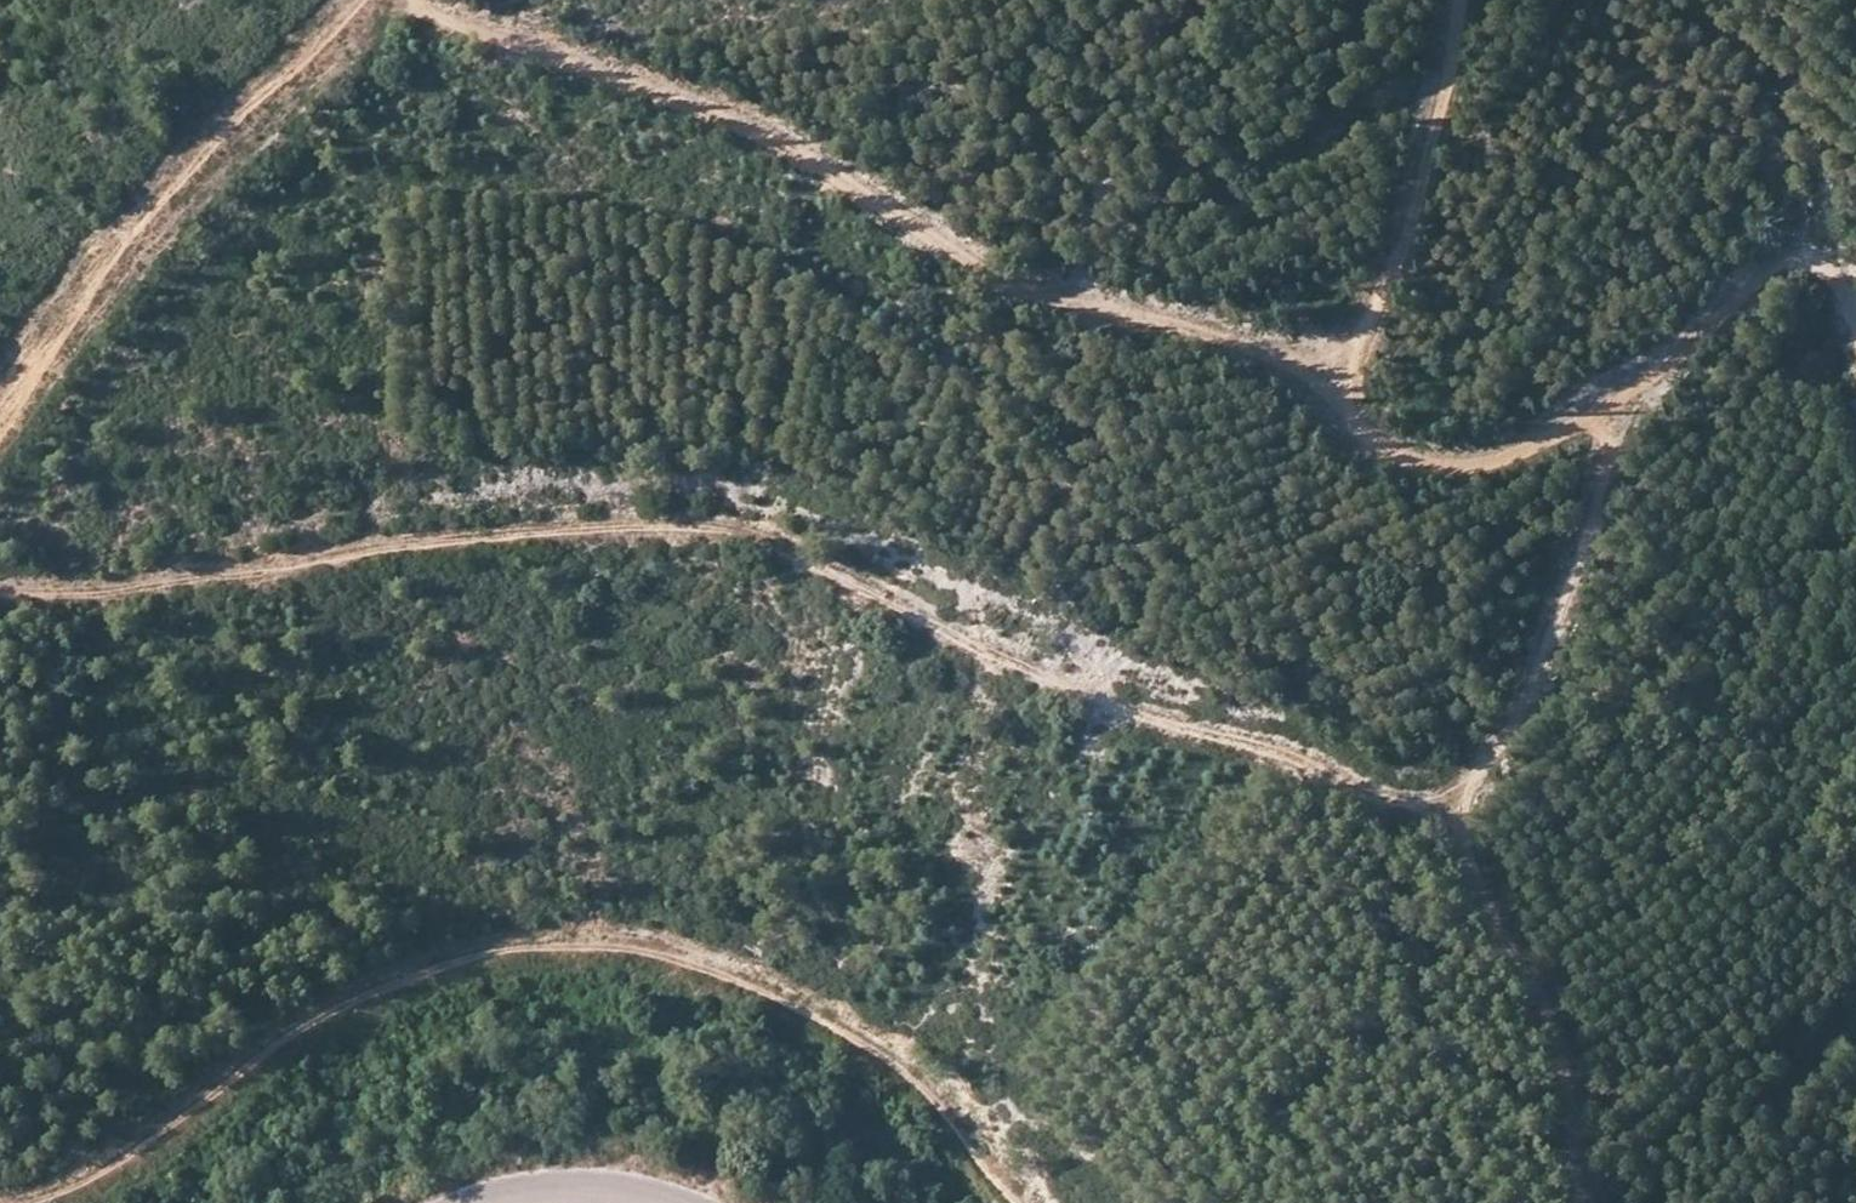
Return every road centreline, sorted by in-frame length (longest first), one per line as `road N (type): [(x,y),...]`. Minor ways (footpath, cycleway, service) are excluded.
road 1 (track): [(1616,407),(1576,584),(1518,731),(1444,804),(1392,797),(1106,703),(783,542),(715,522),(437,538),(174,582),(31,592),(0,585)]
road 2 (track): [(15,1202),(98,1170),(315,1018),(453,958),(588,941),(686,958),(765,987),(887,1056),(1019,1202)]
road 3 (track): [(1458,0),(1441,123),(1333,390),(1358,436),(1429,473),(1538,443),(1616,407),(1765,265),(1798,250),(1829,255),(1855,330)]
road 4 (track): [(1333,390),(1239,337),(996,275),(771,136),(410,0)]
road 5 (track): [(361,0),(138,212),(0,417)]
road 6 (track): [(1444,804),(1564,1009),(1591,1202)]
road 7 (unclassified): [(484,1202),(562,1174),(675,1202)]

